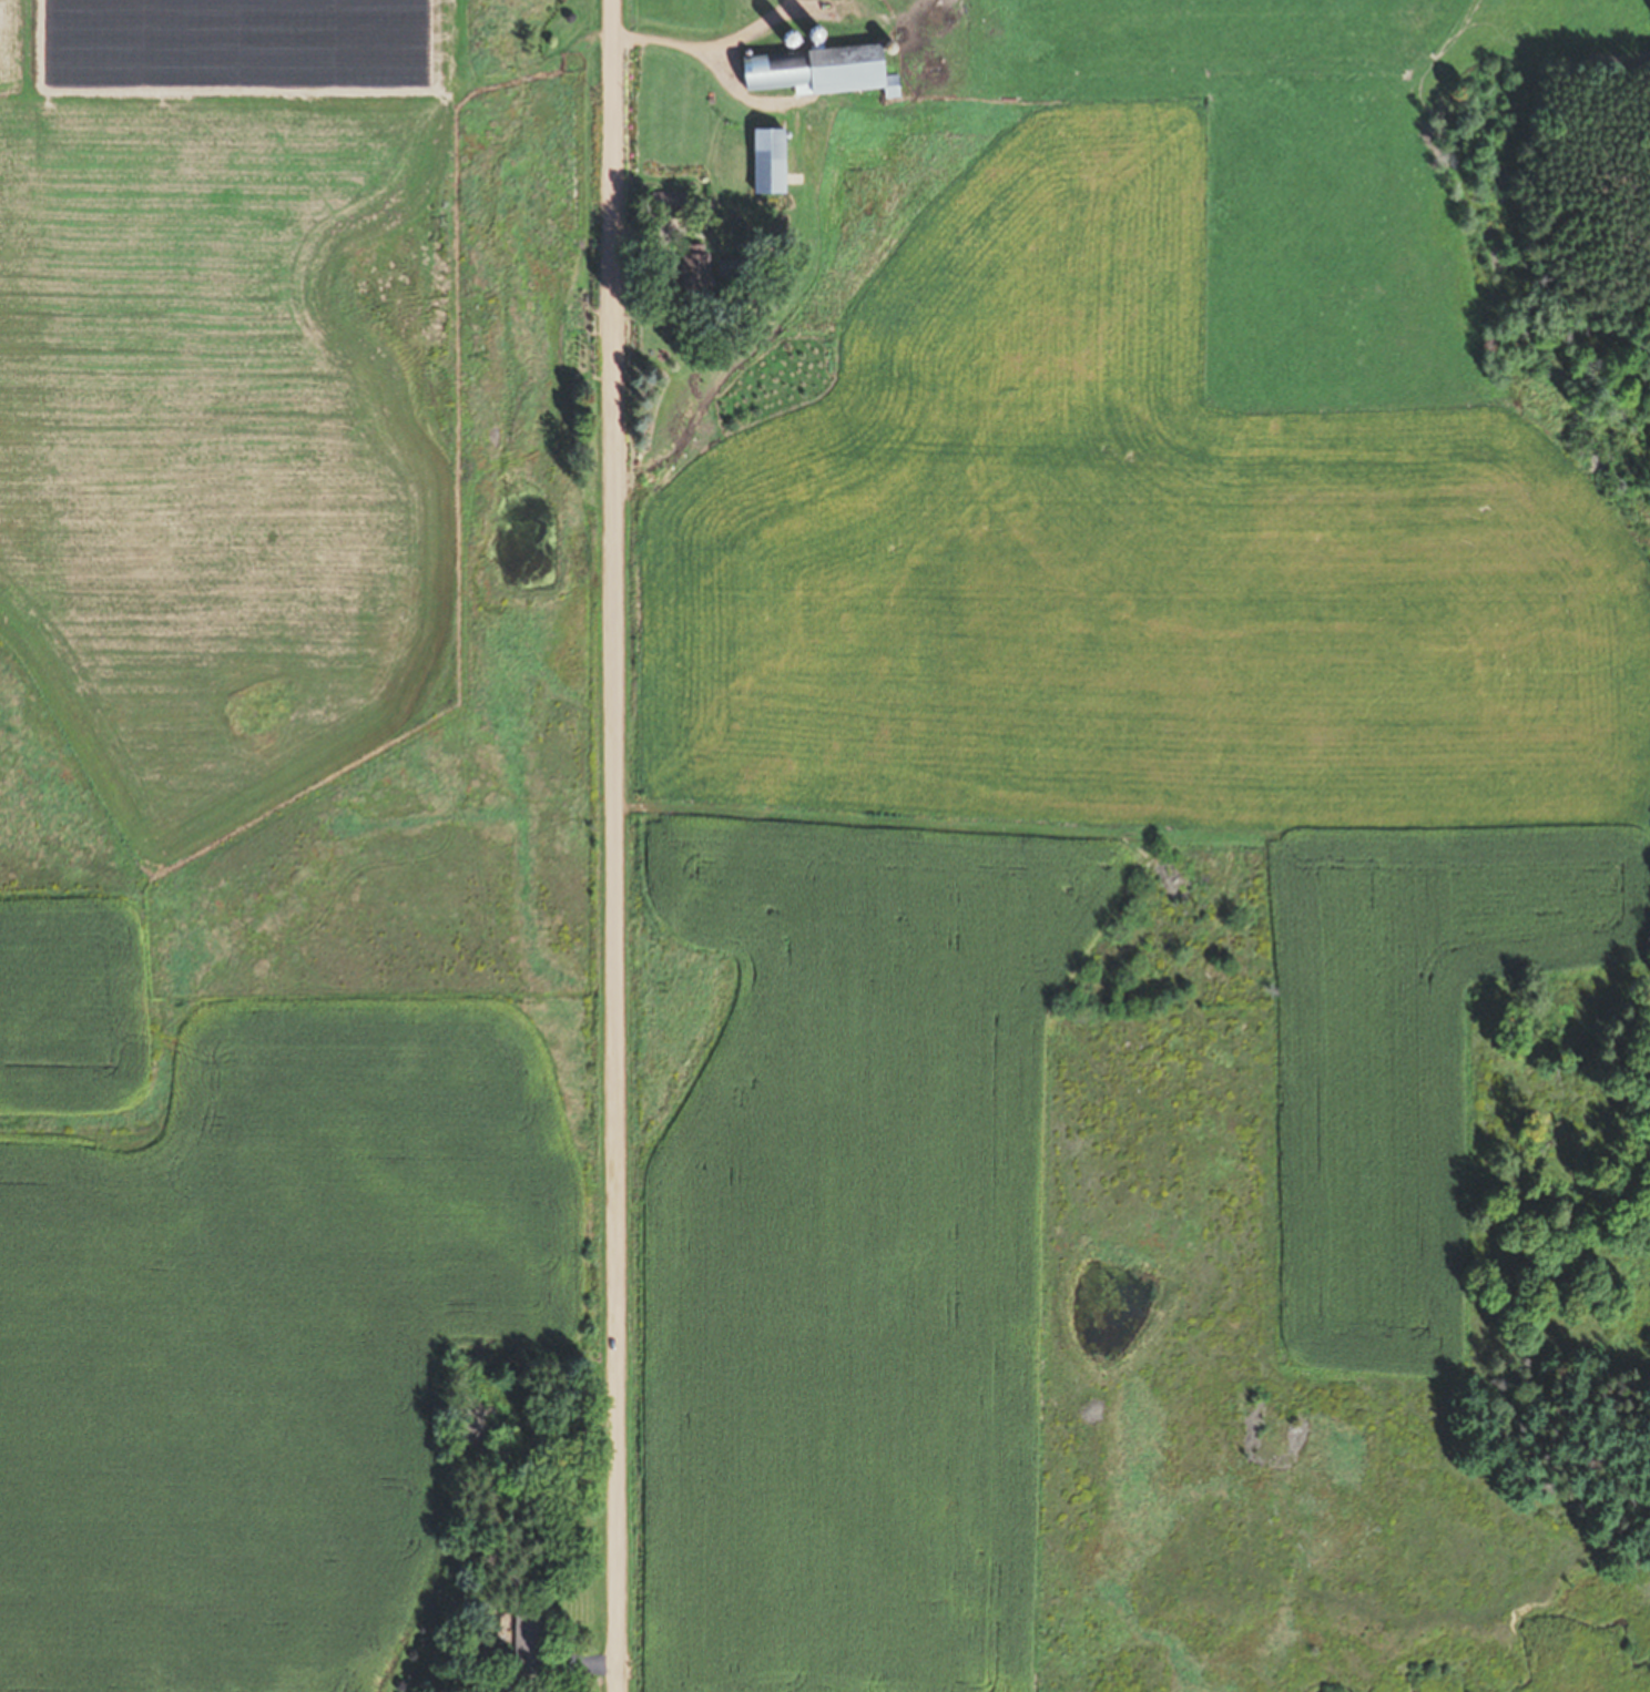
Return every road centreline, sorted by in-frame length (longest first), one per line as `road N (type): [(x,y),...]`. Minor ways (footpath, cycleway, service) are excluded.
road 1 (residential): [(614,1691),(612,0)]

